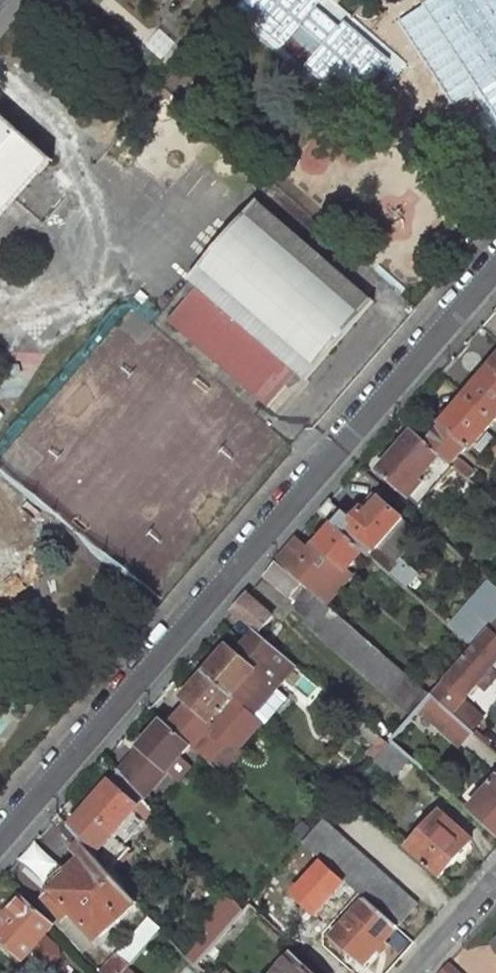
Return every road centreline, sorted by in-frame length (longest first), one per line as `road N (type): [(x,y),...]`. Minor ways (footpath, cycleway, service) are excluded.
road 1 (residential): [(0,839),(495,268)]
road 2 (residential): [(408,972),(495,876)]

